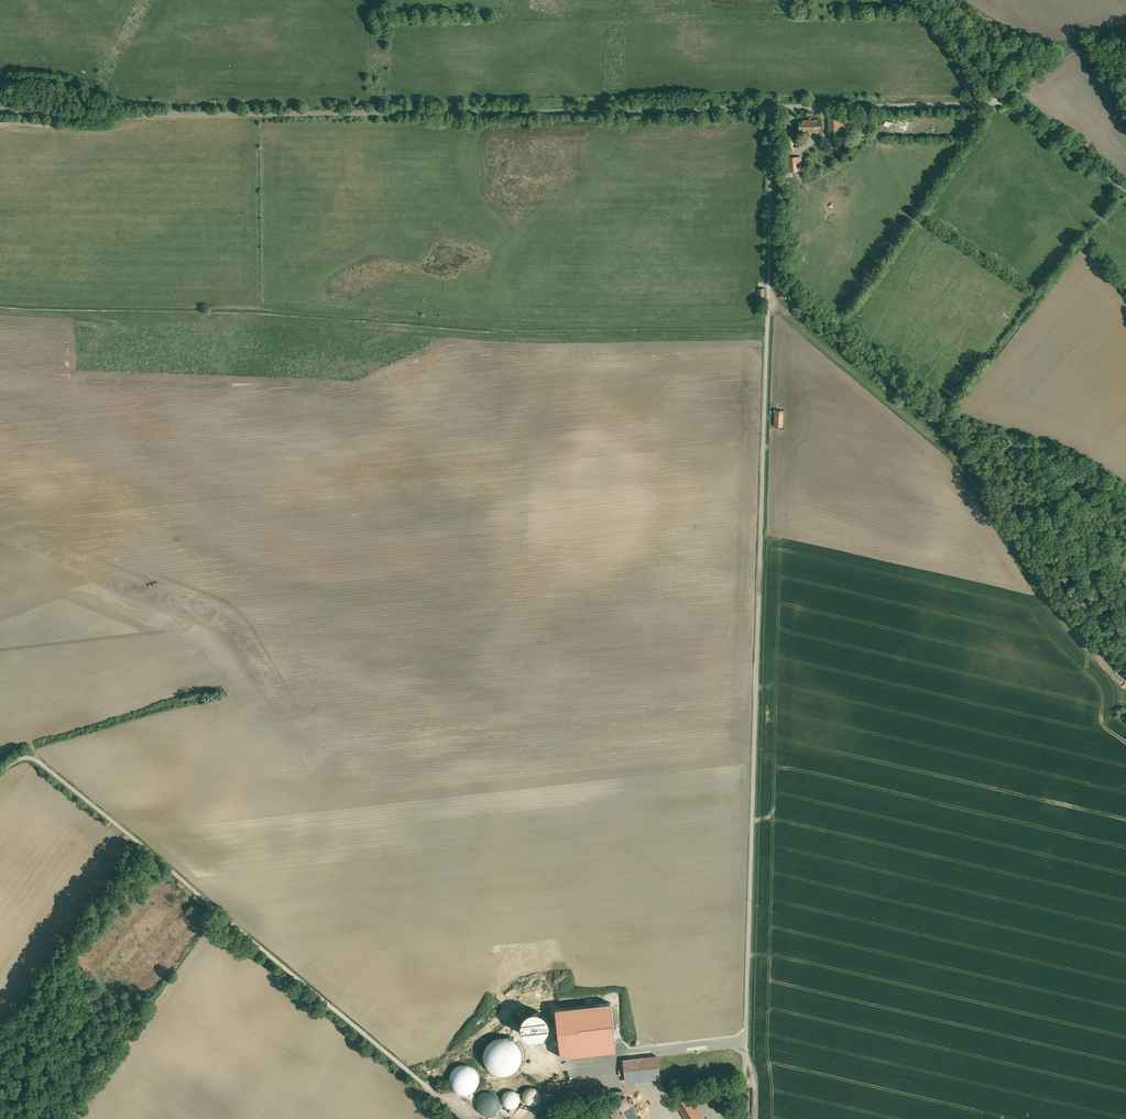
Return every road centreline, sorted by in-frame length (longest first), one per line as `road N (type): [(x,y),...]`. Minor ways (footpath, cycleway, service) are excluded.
road 1 (residential): [(771,108),(746,1118)]
road 2 (residential): [(59,115),(771,108)]
road 3 (track): [(0,776),(23,760),(37,760),(465,1118)]
road 4 (residential): [(771,108),(1001,103)]
road 5 (unclassified): [(1125,189),(1001,103)]
road 6 (track): [(1001,103),(1071,47),(1125,34)]
road 7 (residential): [(1001,103),(930,0)]

